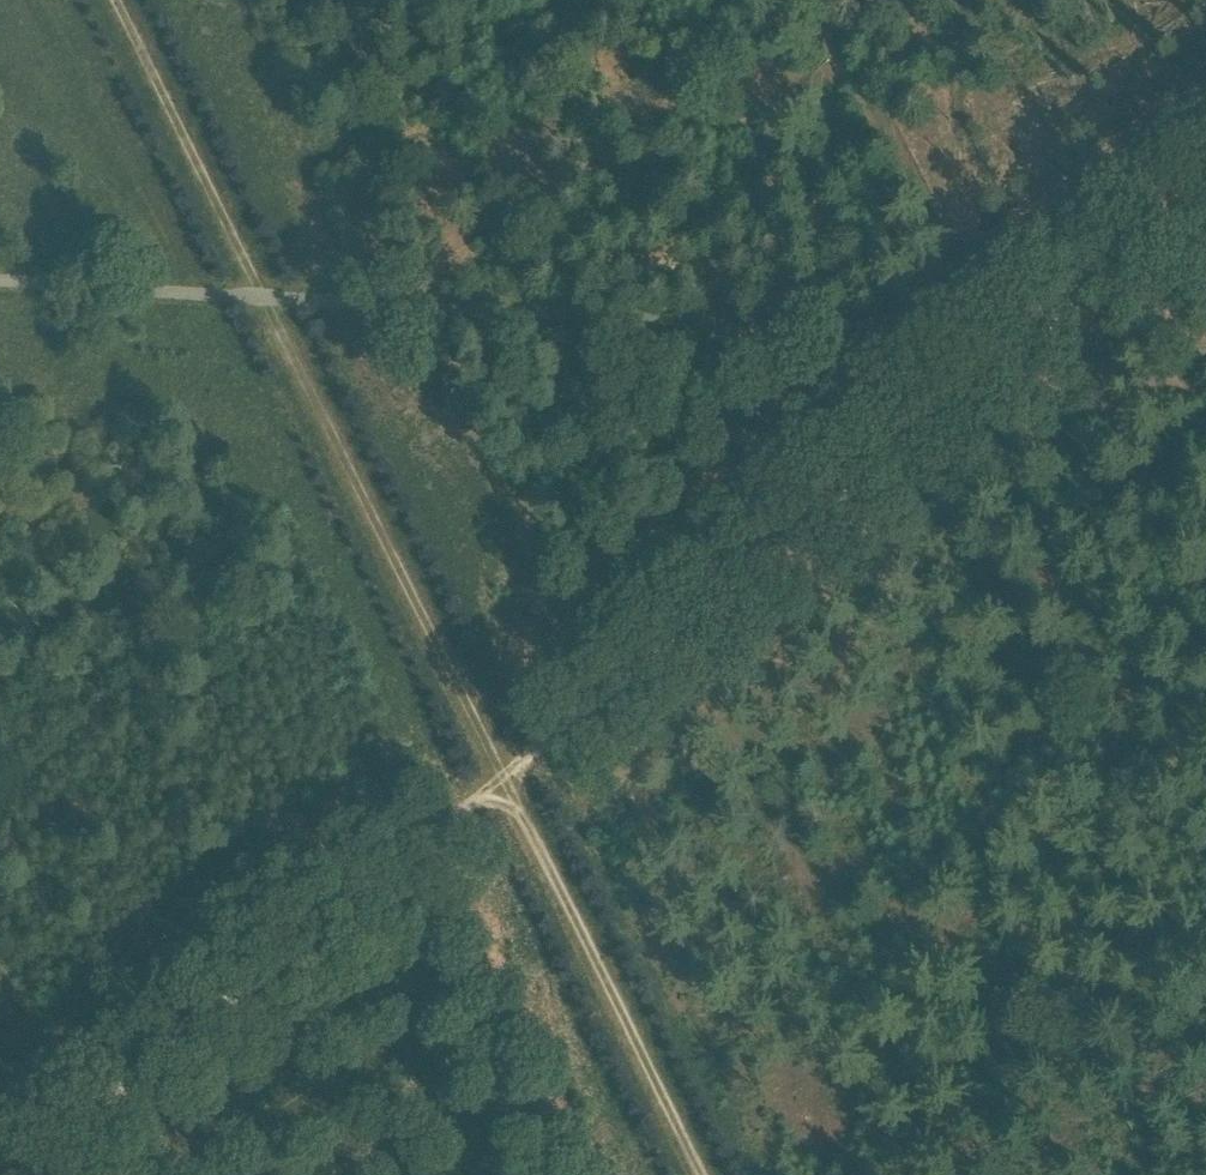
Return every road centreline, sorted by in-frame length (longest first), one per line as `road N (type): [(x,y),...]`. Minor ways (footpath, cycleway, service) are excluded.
road 1 (track): [(25,1174),(1205,198)]
road 2 (track): [(696,1174),(117,0)]

